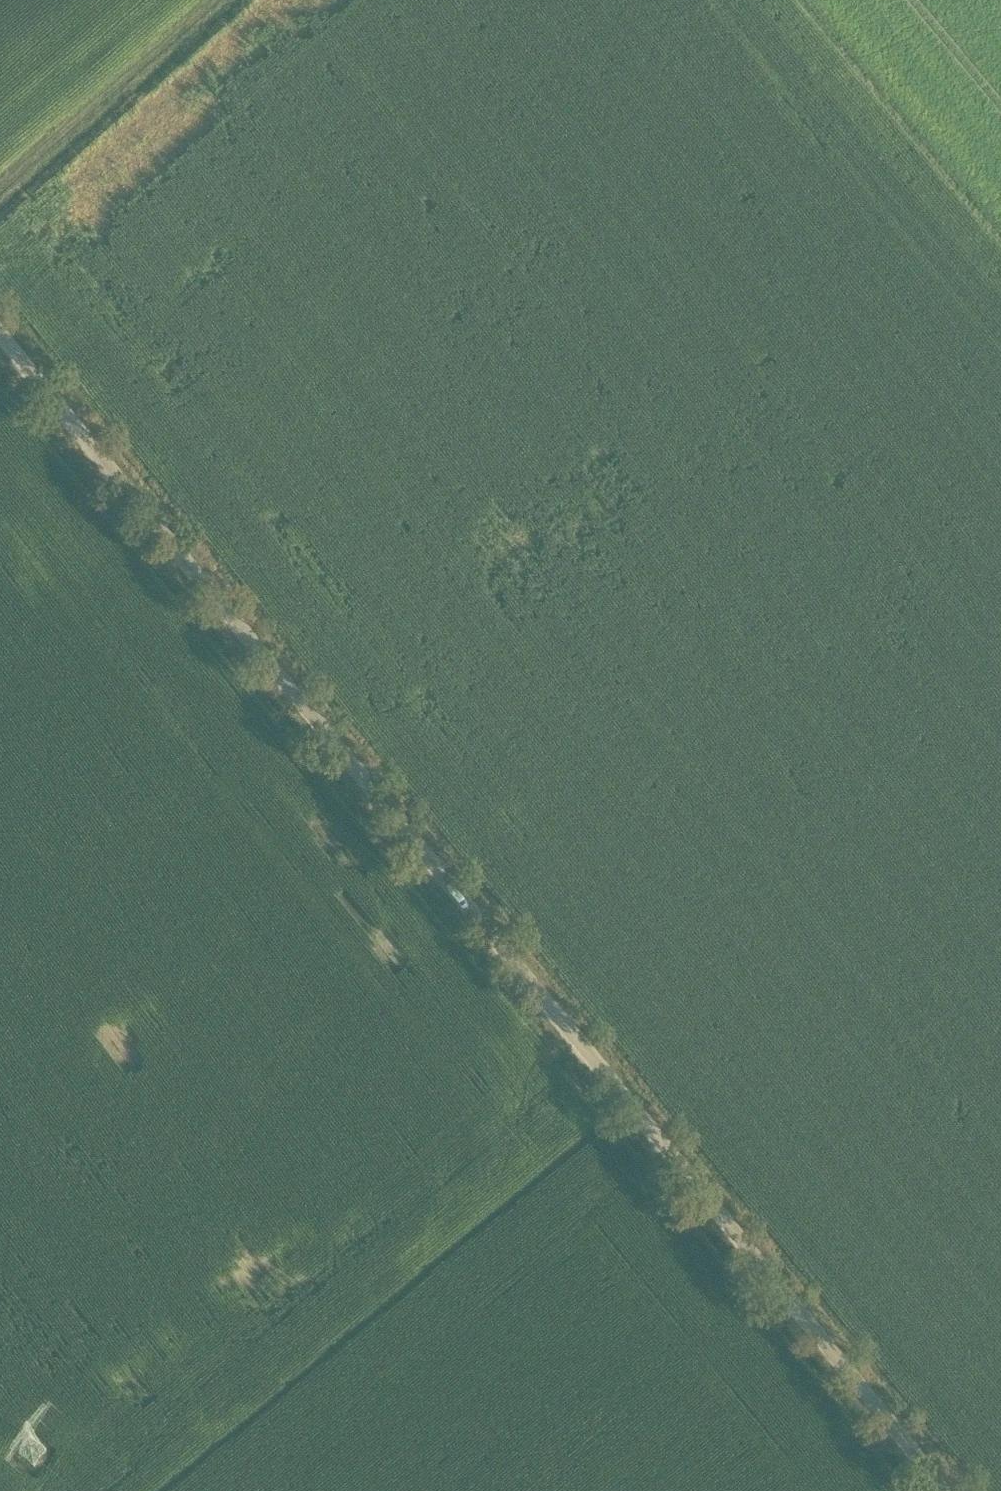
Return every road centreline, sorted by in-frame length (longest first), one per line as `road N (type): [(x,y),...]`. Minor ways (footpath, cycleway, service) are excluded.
road 1 (unclassified): [(947,1490),(0,326)]

